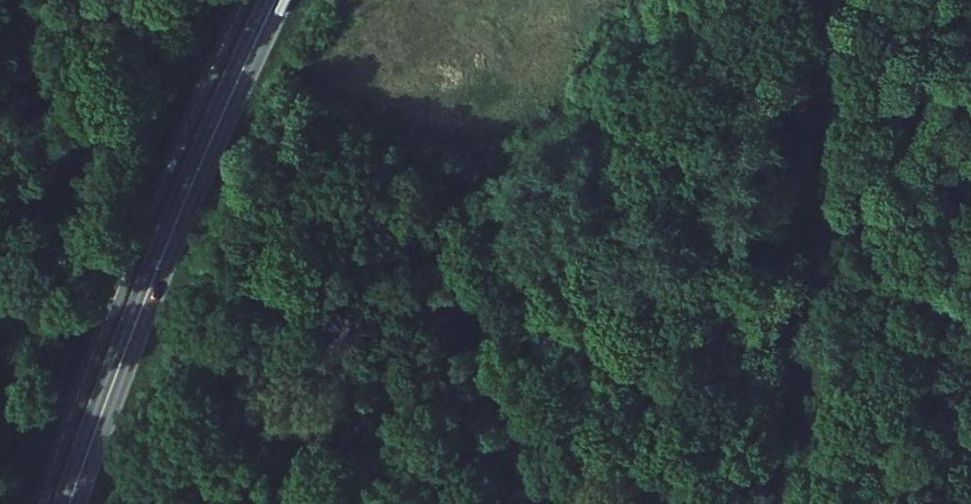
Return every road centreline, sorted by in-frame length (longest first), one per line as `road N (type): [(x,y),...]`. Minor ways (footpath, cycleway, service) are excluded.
road 1 (tertiary): [(276,0),(226,104),(70,503)]
road 2 (track): [(797,328),(768,503)]

